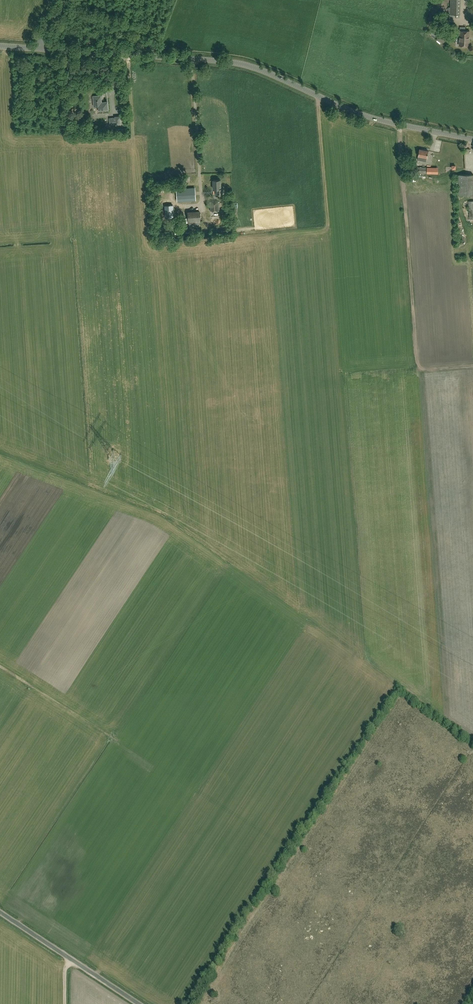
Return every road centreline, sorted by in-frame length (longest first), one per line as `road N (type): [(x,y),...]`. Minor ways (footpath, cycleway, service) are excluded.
road 1 (tertiary): [(472,139),(362,115),(243,64),(39,49)]
road 2 (unclassified): [(137,1003),(0,913)]

